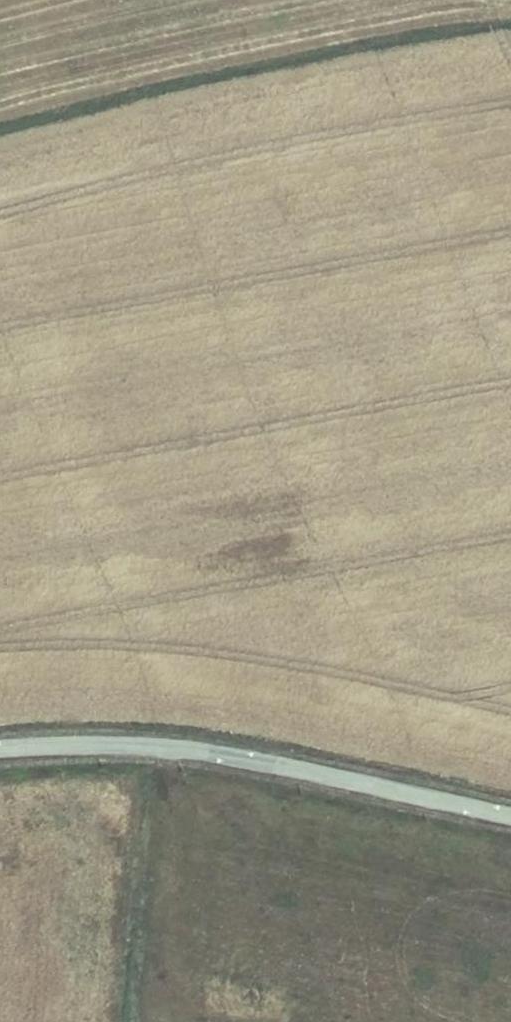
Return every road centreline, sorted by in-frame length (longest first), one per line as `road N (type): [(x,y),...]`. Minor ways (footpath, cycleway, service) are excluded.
road 1 (unclassified): [(510,819),(224,756),(146,747),(0,750)]

